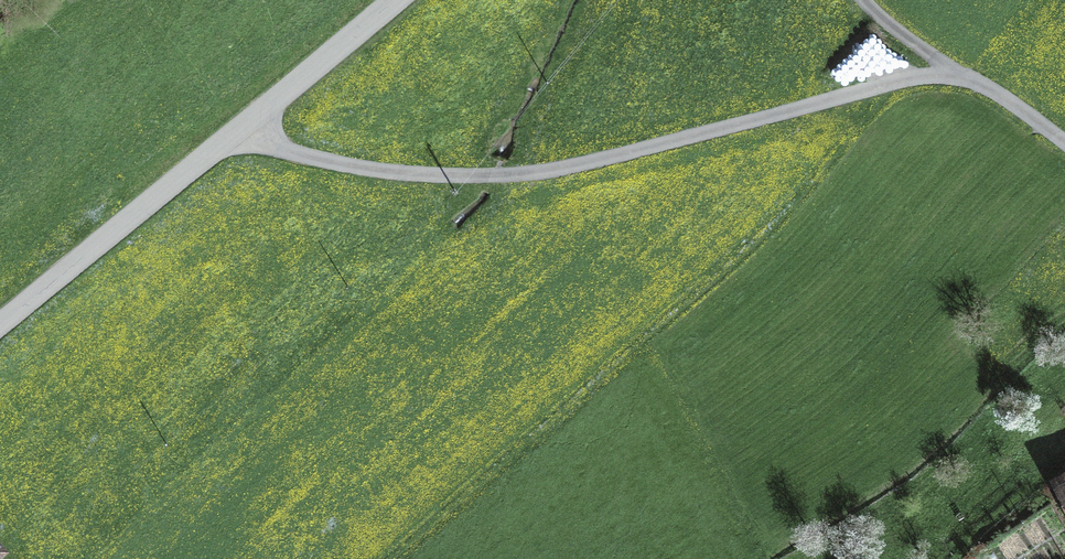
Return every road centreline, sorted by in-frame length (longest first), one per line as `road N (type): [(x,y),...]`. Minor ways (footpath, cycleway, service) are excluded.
road 1 (unclassified): [(245,125),(284,149),(359,167),(504,174),(594,161),(917,77),(959,73)]
road 2 (tertiary): [(245,125),(0,324)]
road 3 (tertiary): [(394,0),(245,125)]
road 4 (unclassified): [(959,73),(1064,144)]

